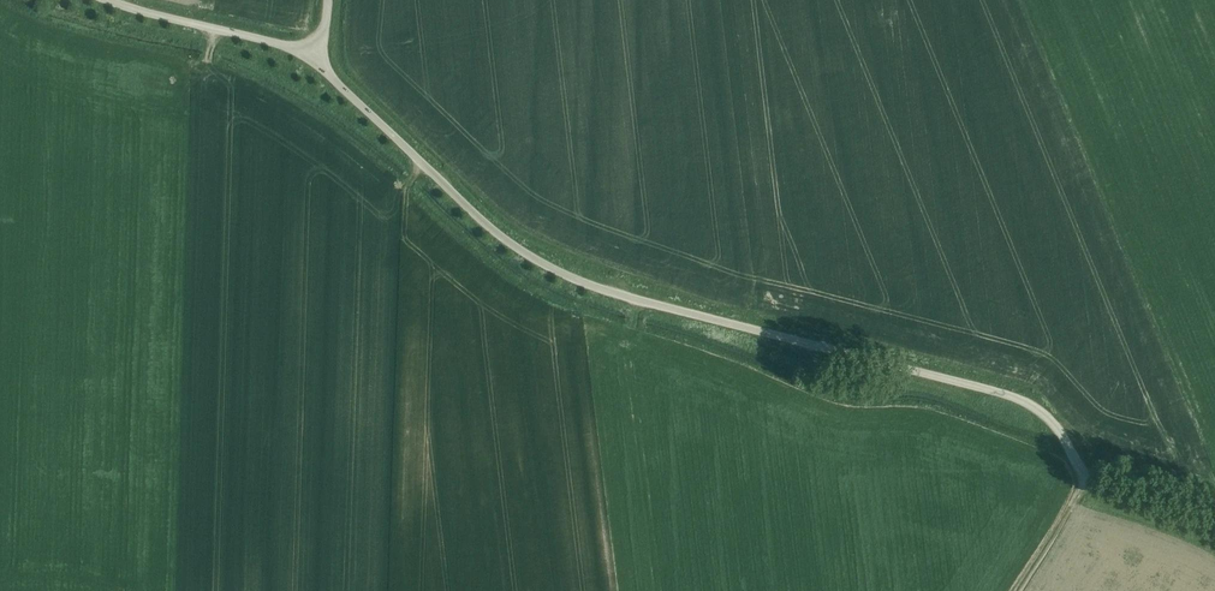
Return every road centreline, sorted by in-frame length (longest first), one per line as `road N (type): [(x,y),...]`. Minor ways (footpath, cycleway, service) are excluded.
road 1 (unclassified): [(1214,535),(1100,488),(1048,418),(1015,397),(643,302),(557,271),(488,226),(311,59)]
road 2 (unclassified): [(311,59),(106,0)]
road 3 (track): [(1017,590),(1088,478)]

